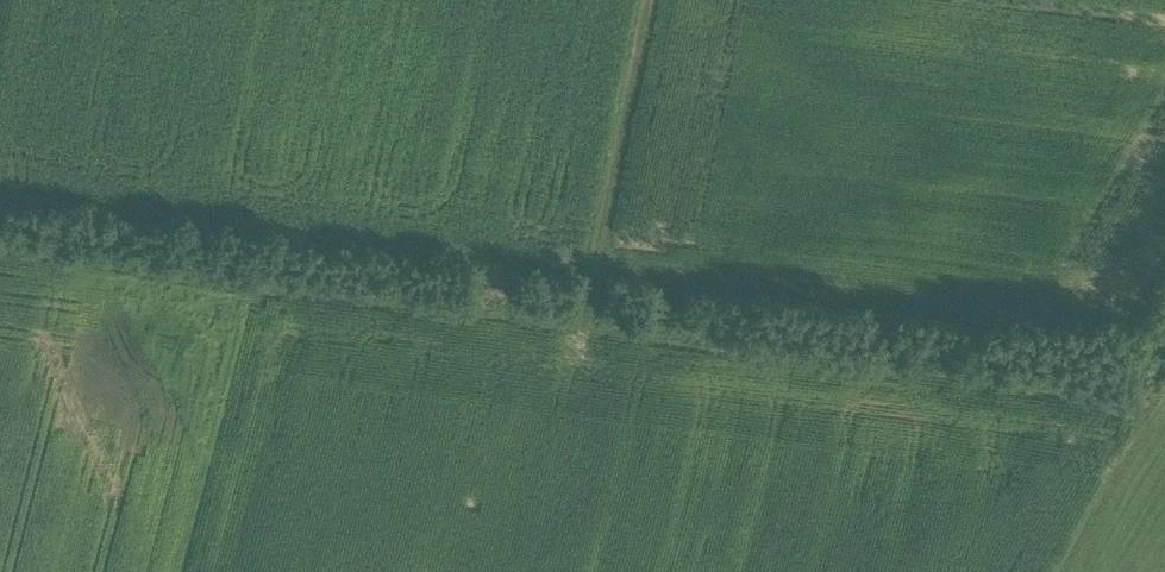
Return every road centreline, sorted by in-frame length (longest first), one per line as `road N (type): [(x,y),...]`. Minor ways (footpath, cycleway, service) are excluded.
road 1 (track): [(653,0),(589,321)]

